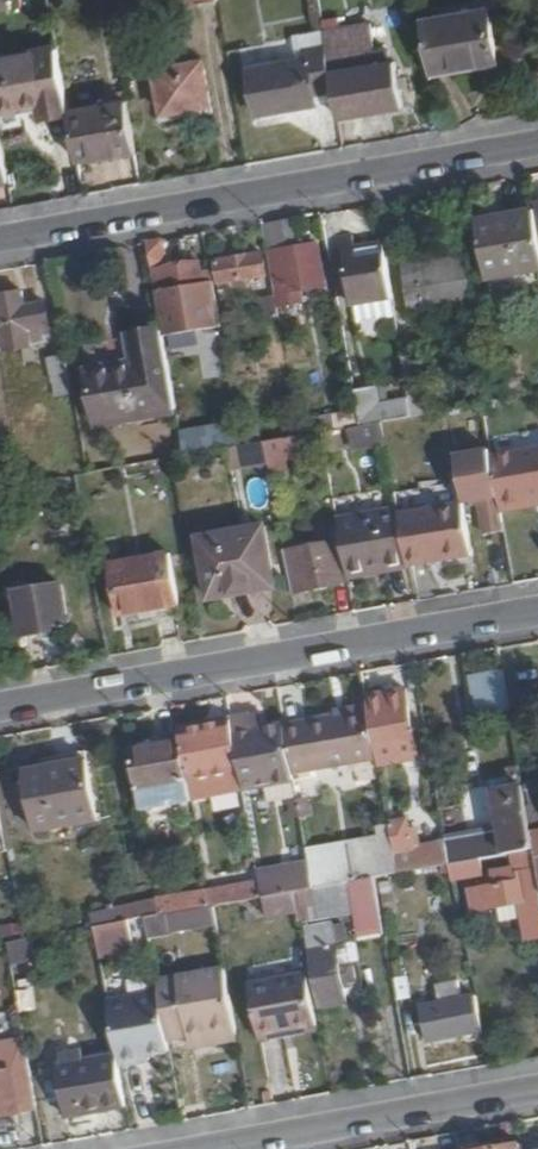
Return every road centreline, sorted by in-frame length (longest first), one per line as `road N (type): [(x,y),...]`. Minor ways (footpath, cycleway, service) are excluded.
road 1 (residential): [(537,146),(0,241)]
road 2 (residential): [(537,611),(0,705)]
road 3 (residential): [(537,1089),(204,1148)]

